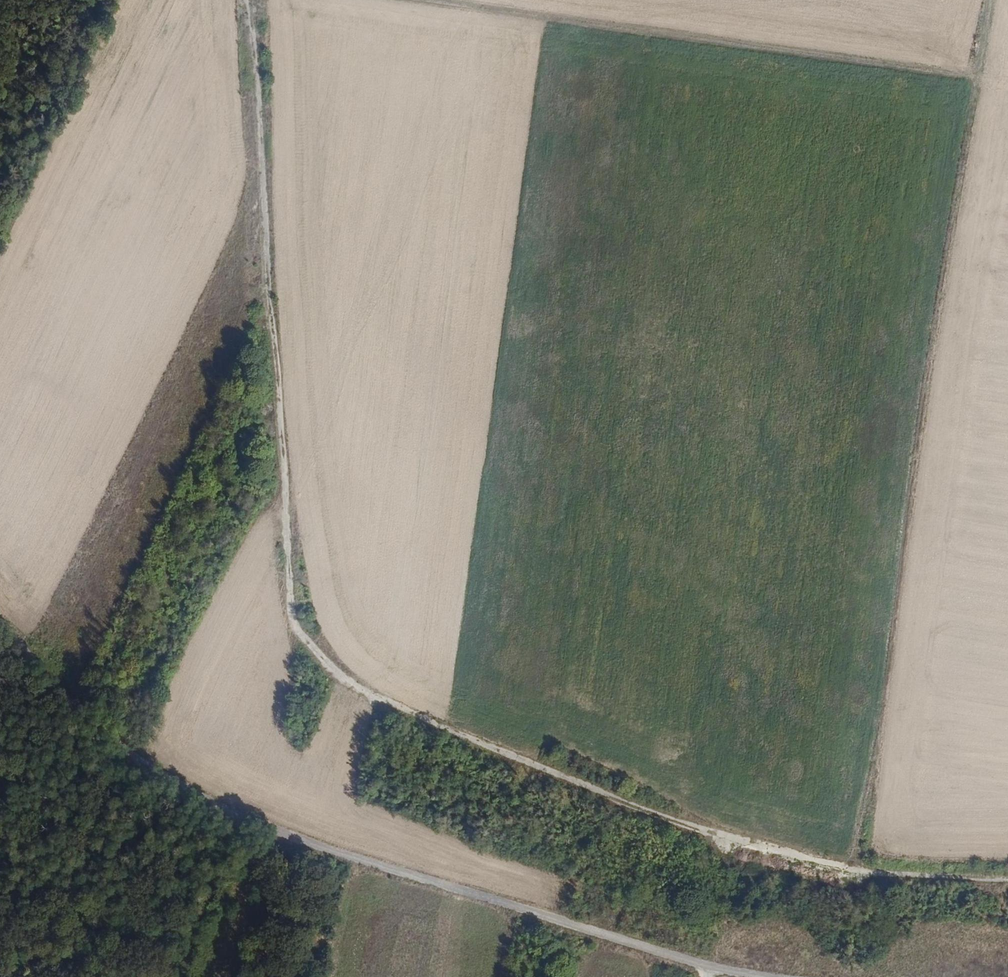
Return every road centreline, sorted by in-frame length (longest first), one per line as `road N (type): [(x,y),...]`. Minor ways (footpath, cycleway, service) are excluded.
road 1 (track): [(250,0),(291,614),(309,645),(346,682),(697,829),(830,870),(1007,880)]
road 2 (unclassified): [(760,976),(701,967),(317,847),(218,808),(118,752),(0,615)]
road 3 (track): [(977,78),(859,871)]
road 4 (track): [(432,0),(977,78)]

